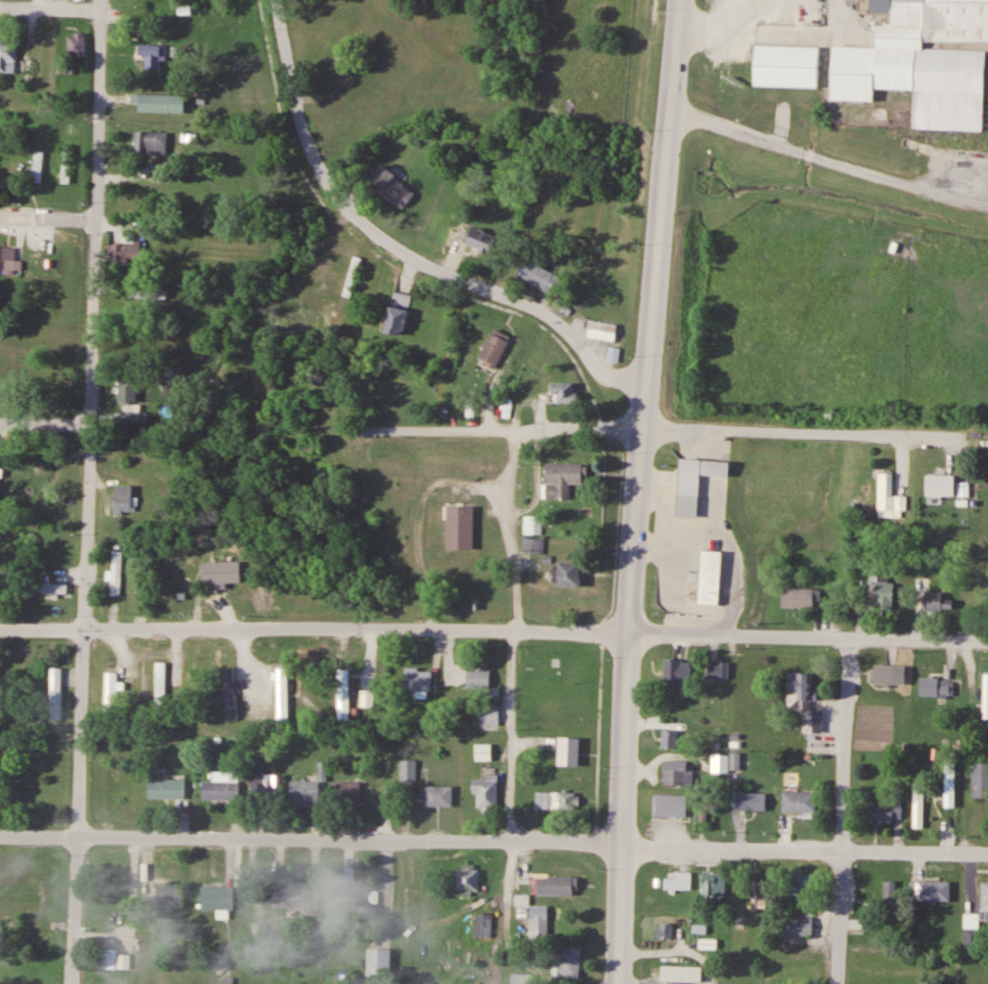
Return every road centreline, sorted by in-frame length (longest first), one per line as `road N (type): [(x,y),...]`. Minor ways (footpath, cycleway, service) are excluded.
road 1 (trunk): [(616,983),(624,634),(680,0)]
road 2 (residential): [(75,983),(101,0)]
road 3 (residential): [(85,629),(987,638)]
road 4 (residential): [(963,436),(638,423),(346,430)]
road 5 (residential): [(641,386),(593,363),(576,339),(528,304),(414,262),(346,209),(310,156),(273,0)]
road 6 (residential): [(620,841),(78,837)]
road 7 (residential): [(987,851),(620,841)]
road 8 (residential): [(838,983),(851,635)]

